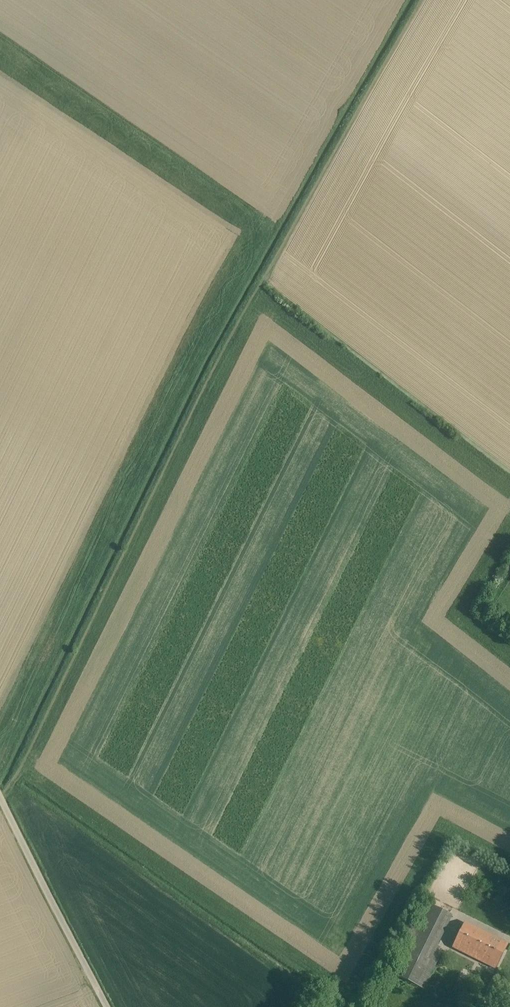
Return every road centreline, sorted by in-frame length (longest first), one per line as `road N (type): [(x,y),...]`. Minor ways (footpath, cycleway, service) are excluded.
road 1 (unclassified): [(107,1006),(0,797)]

